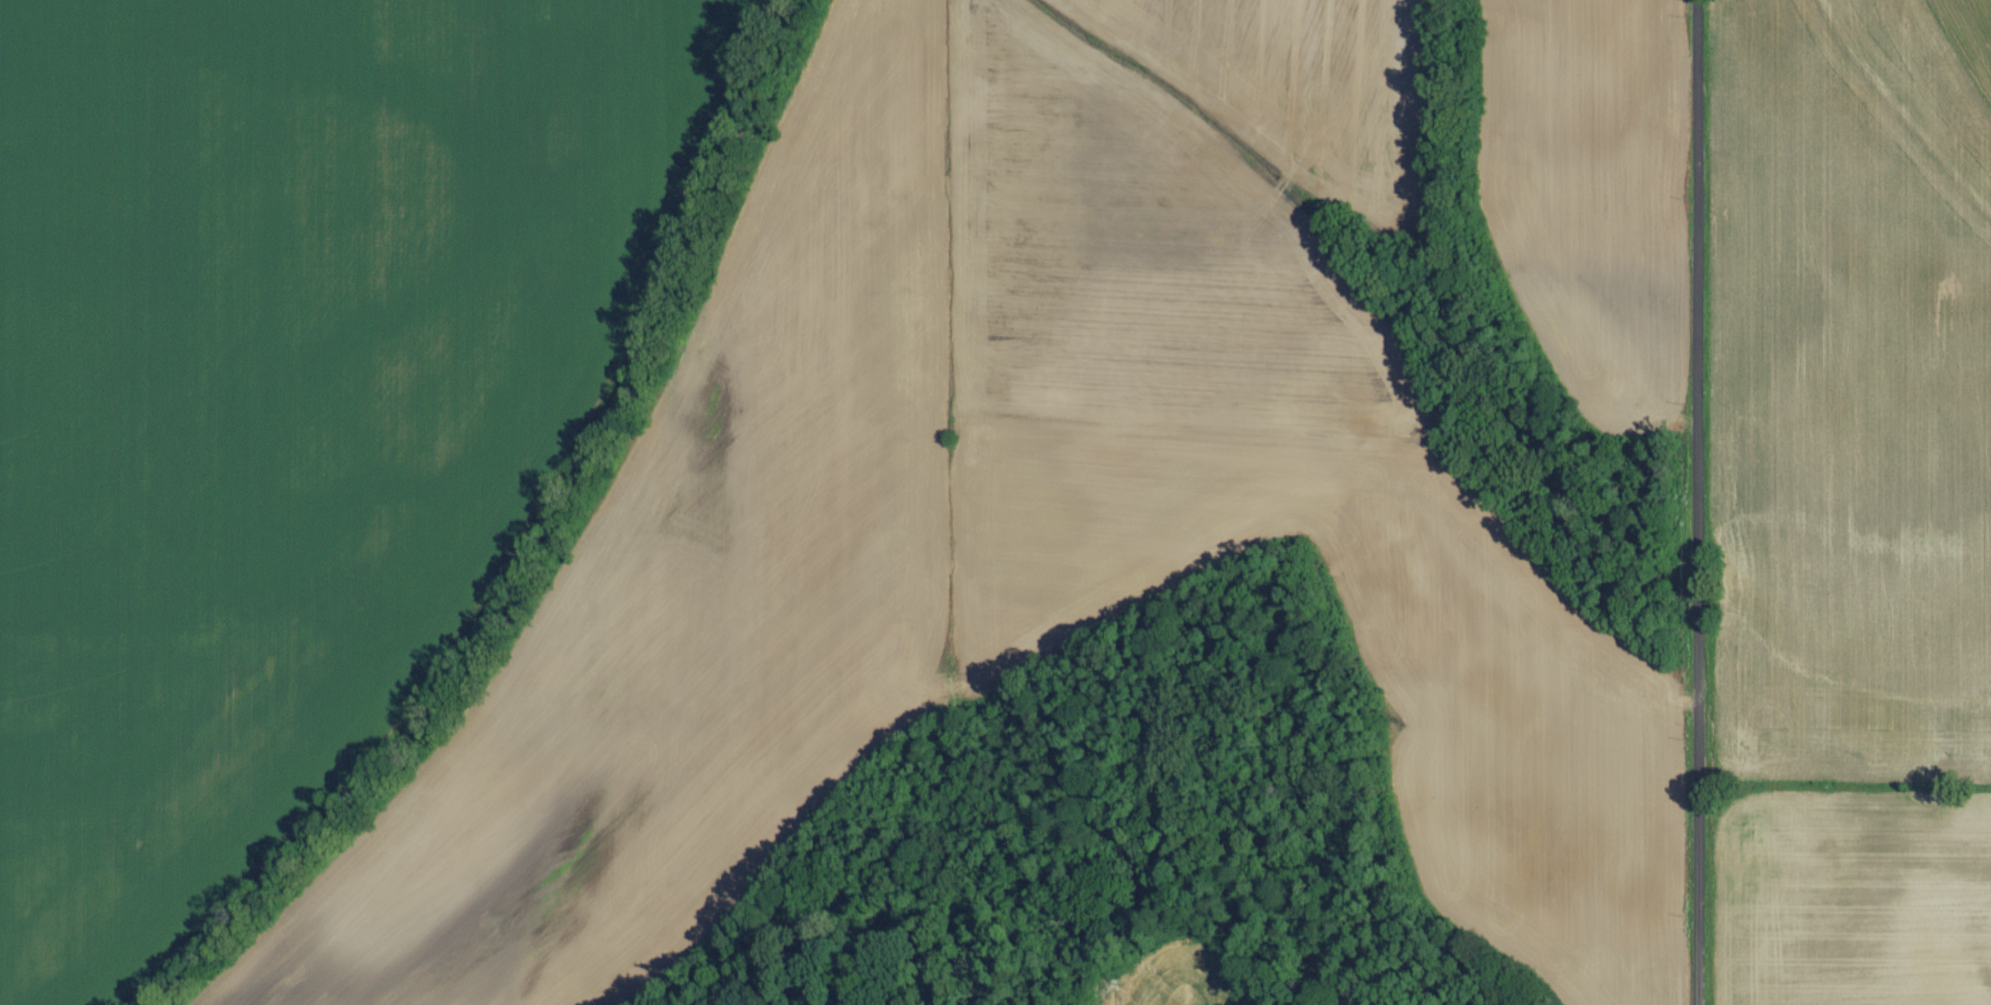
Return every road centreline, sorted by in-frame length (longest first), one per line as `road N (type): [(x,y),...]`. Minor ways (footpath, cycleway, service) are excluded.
road 1 (residential): [(1703,1004),(1696,0)]

